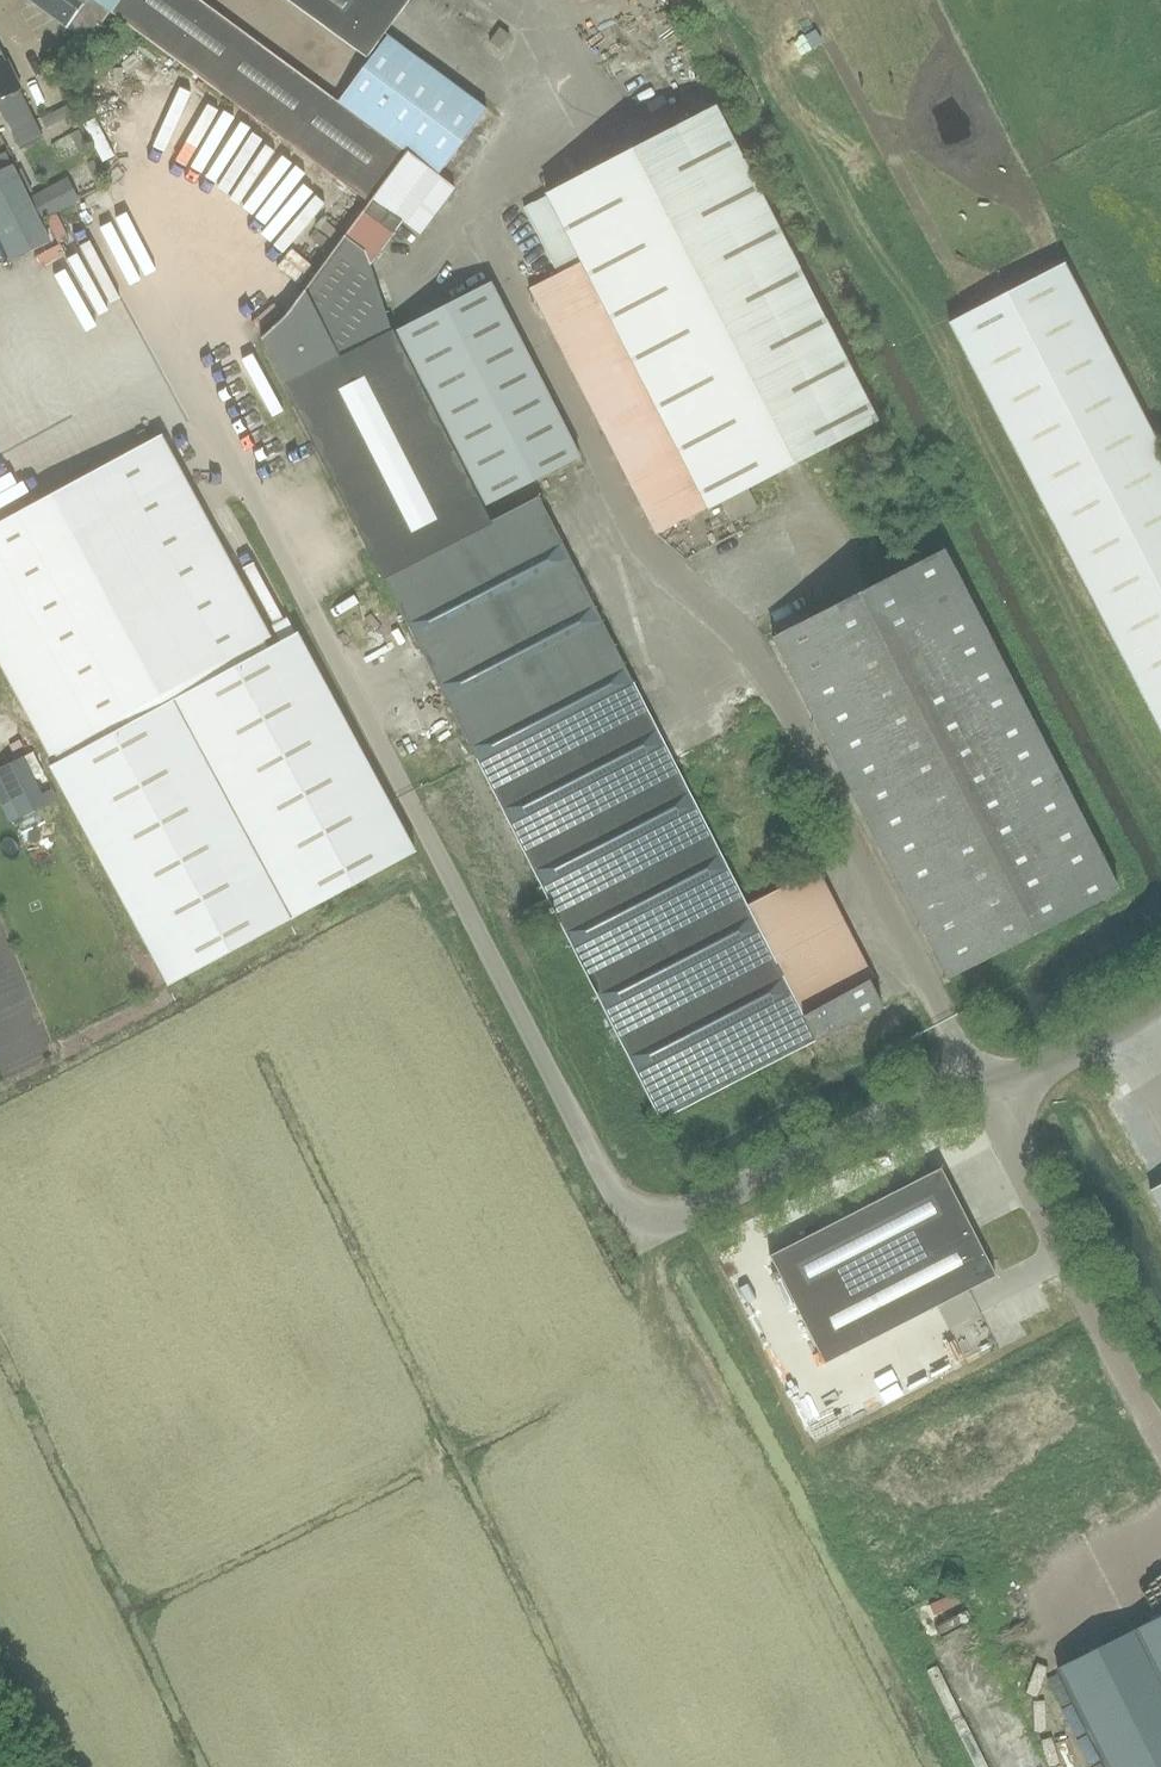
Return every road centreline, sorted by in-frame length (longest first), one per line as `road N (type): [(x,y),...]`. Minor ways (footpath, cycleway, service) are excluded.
road 1 (unclassified): [(997,1091),(940,1087),(661,1221),(620,1216),(244,477)]
road 2 (unclassified): [(516,295),(645,551),(747,648),(970,1061),(997,1091)]
road 3 (unclassified): [(1160,1446),(998,1123),(997,1091)]
road 4 (unclassified): [(997,1091),(1016,1069),(1160,988)]

